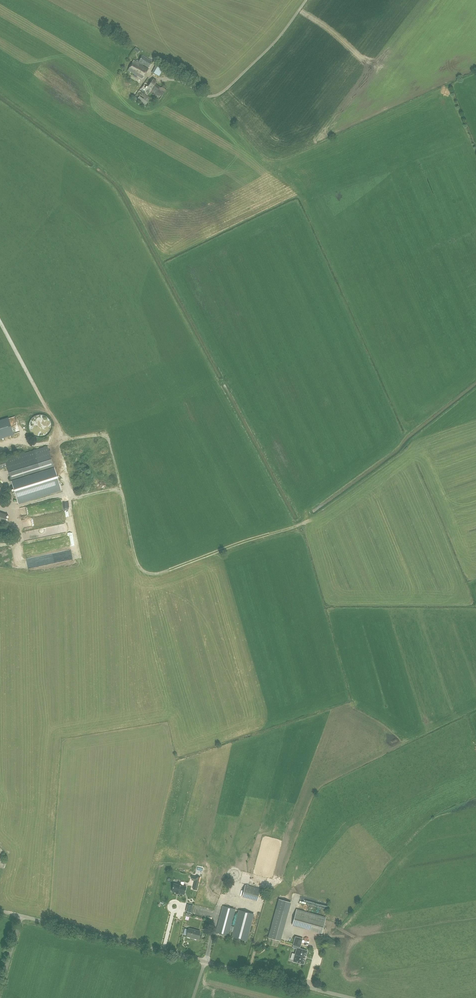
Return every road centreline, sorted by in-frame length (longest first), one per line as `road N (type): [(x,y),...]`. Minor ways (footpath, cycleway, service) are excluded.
road 1 (unclassified): [(353,997),(22,916)]

